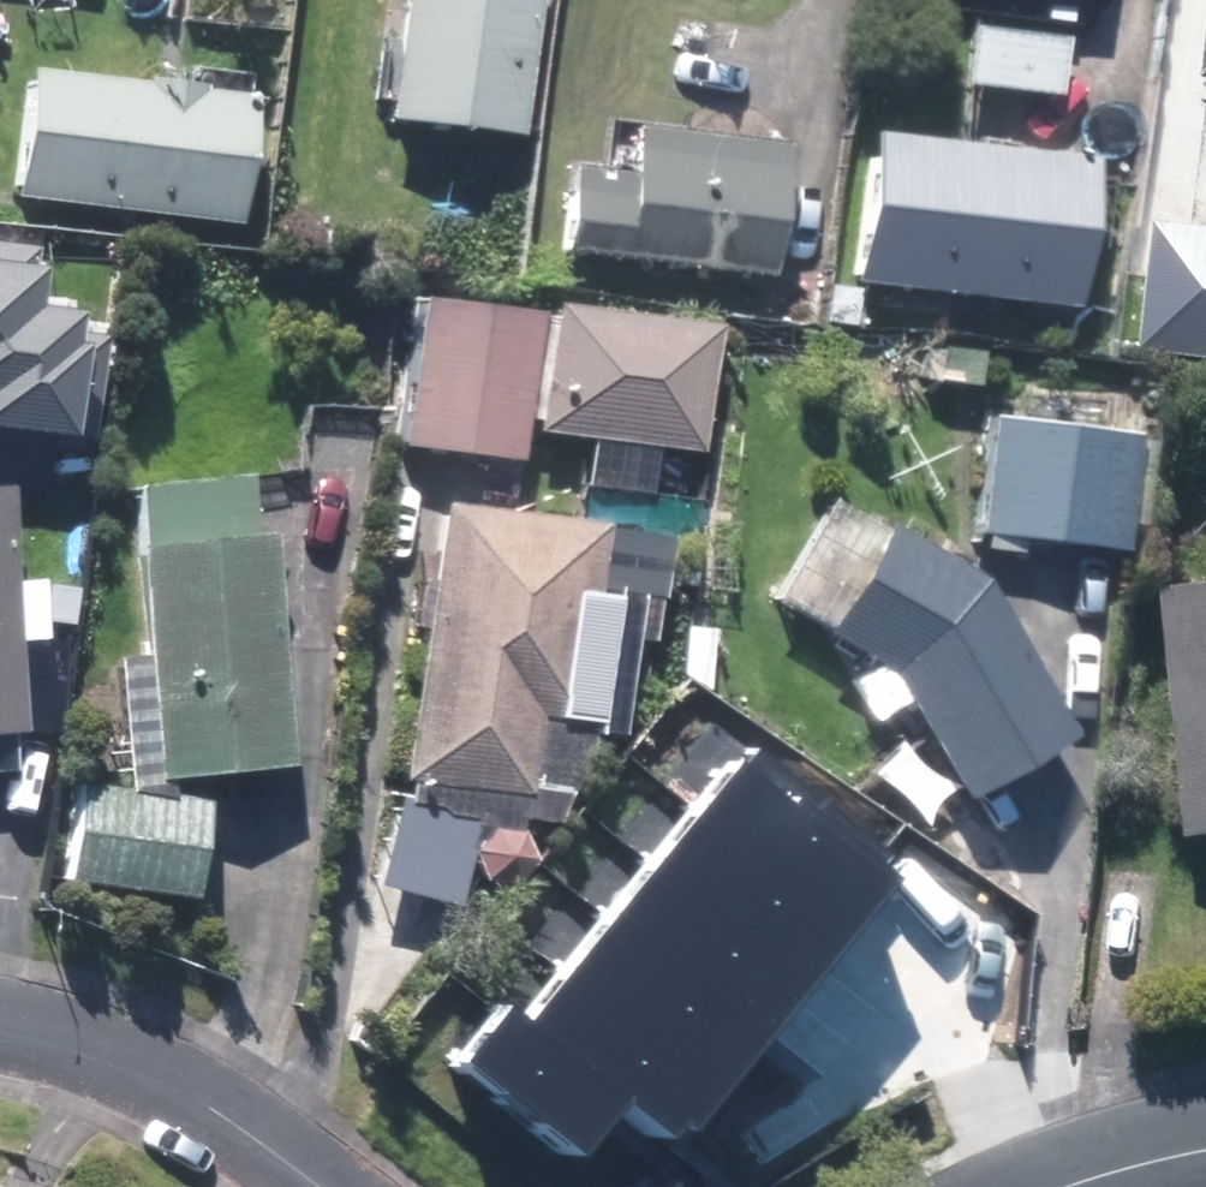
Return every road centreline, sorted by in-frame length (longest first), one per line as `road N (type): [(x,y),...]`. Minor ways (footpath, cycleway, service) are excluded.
road 1 (residential): [(0,1028),(86,1049),(215,1111),(315,1186)]
road 2 (residential): [(1205,1155),(1090,1186)]

